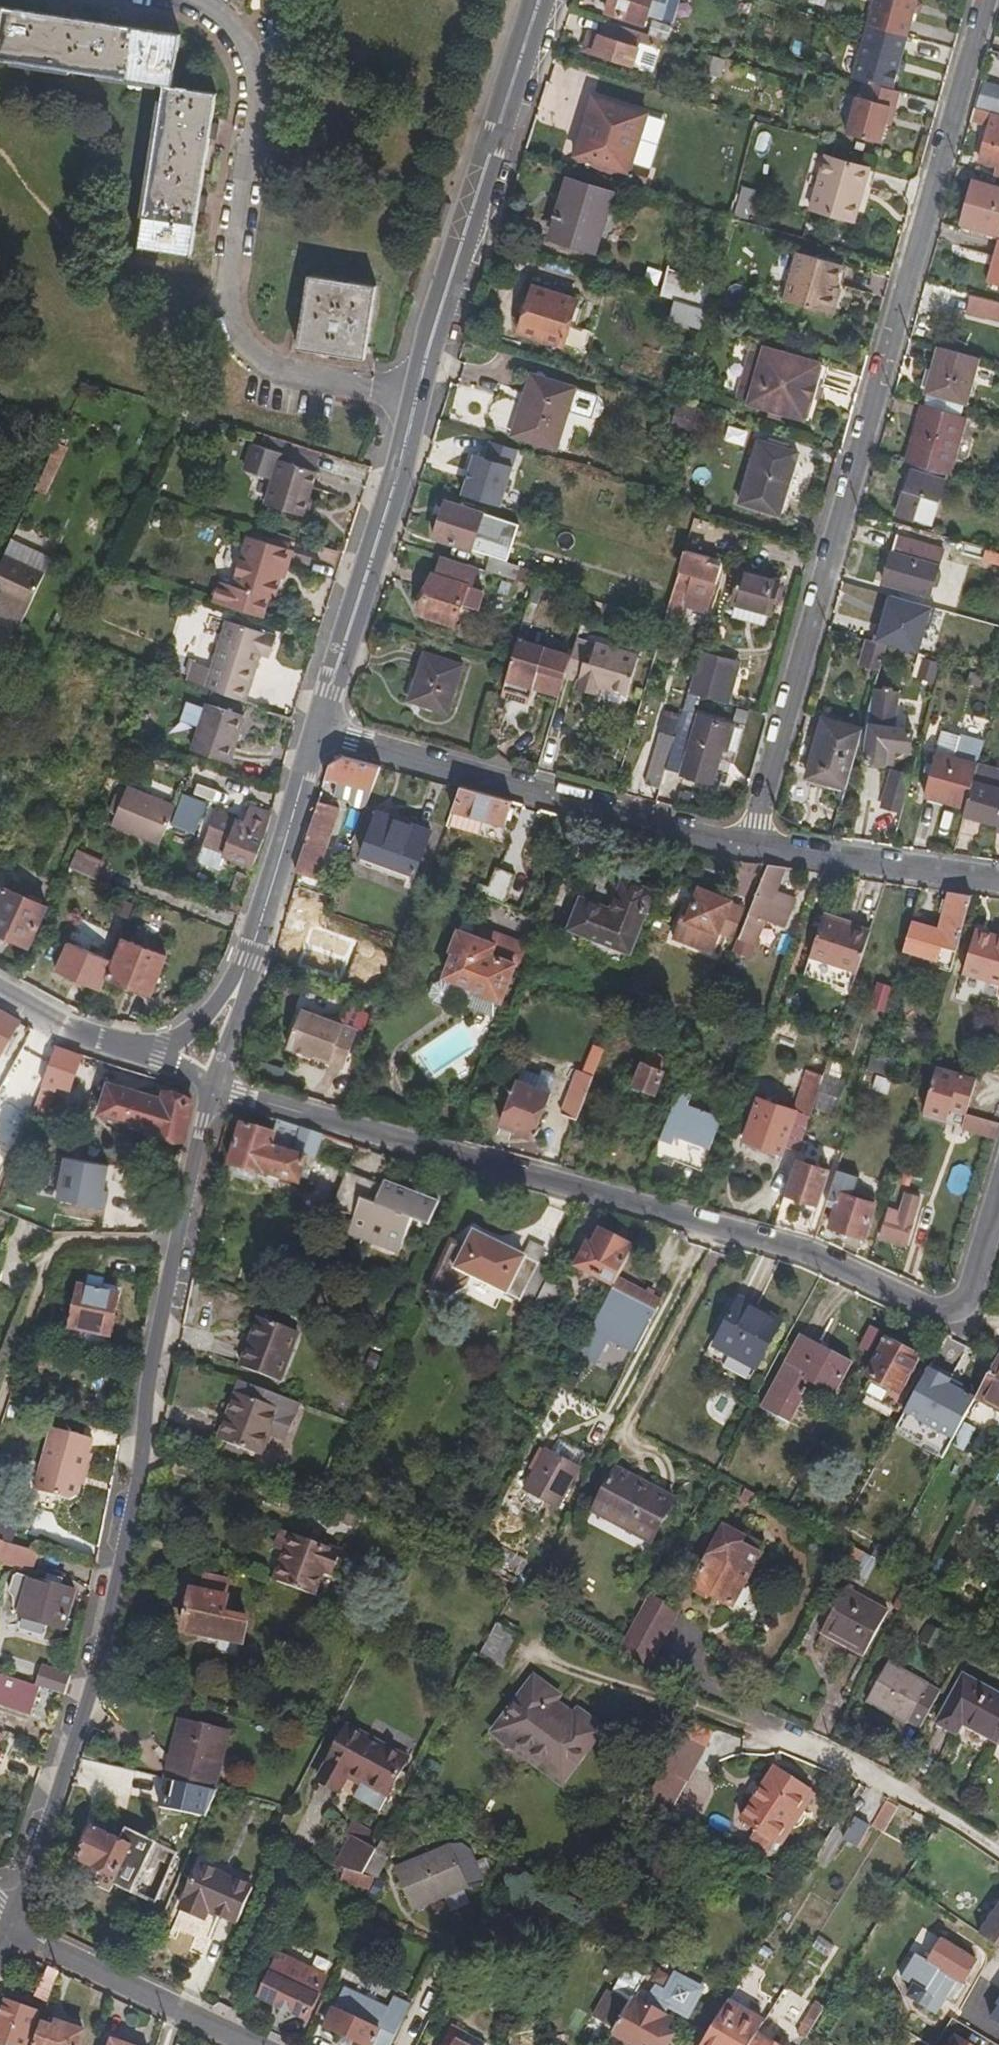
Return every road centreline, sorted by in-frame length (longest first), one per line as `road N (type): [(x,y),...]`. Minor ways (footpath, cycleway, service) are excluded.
road 1 (residential): [(998,1184),(962,1302),(934,1309),(782,1246),(237,1095),(212,1082)]
road 2 (residential): [(744,842),(984,0)]
road 3 (tertiary): [(9,1926),(91,1667),(212,1082)]
road 4 (residential): [(158,0),(235,28),(253,69),(228,283),(235,324),(258,361),(283,372),(417,394)]
road 5 (residential): [(320,736),(744,842)]
road 6 (tertiary): [(417,394),(539,0)]
road 7 (tertiary): [(320,736),(417,394)]
road 8 (residential): [(998,1855),(945,1819),(703,1708)]
road 9 (residential): [(9,1926),(246,2044)]
road 10 (residential): [(744,842),(998,880)]
road 11 (tertiary): [(246,968),(320,736)]
road 12 (tertiary): [(246,968),(208,1014),(165,1043),(130,1050)]
road 13 (residential): [(130,1050),(72,1030),(0,988)]

